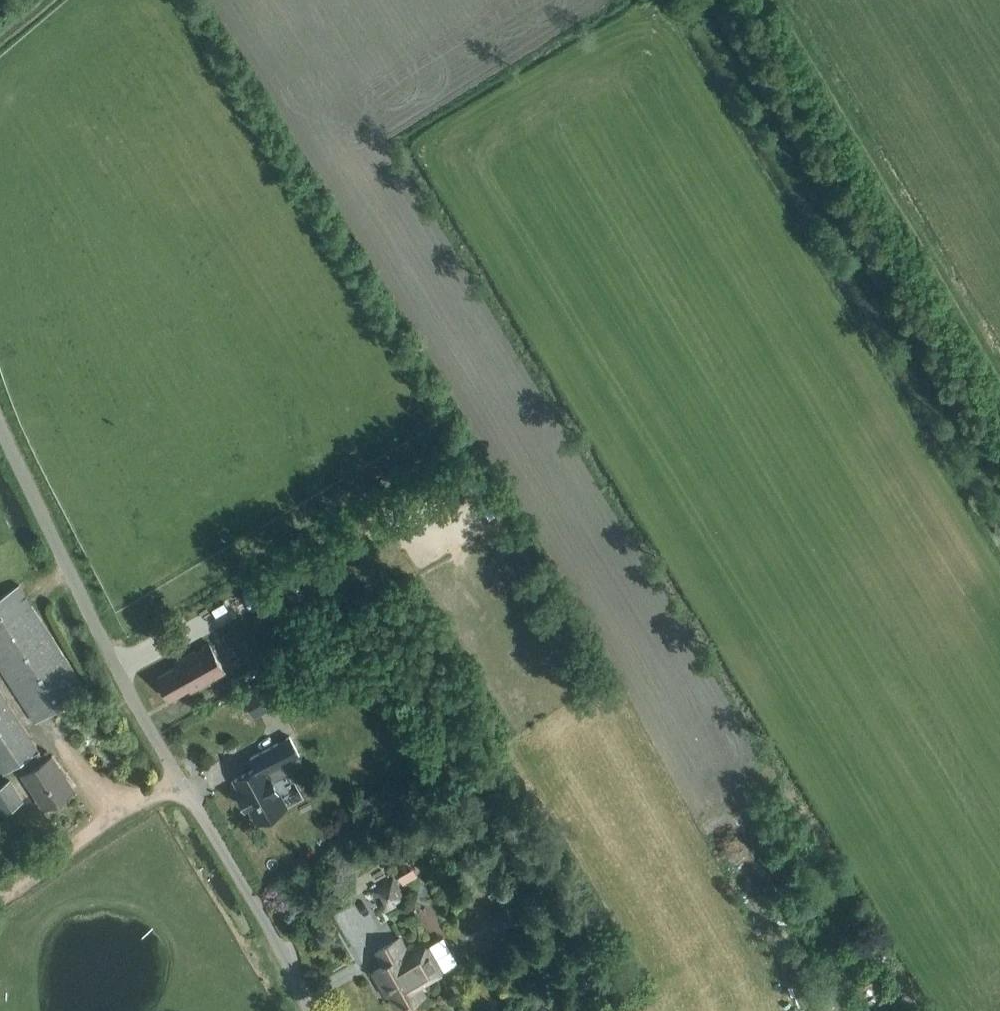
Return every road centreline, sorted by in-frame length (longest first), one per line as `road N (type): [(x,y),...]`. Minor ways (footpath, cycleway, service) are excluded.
road 1 (unclassified): [(307,1010),(281,949),(136,705),(0,431)]

